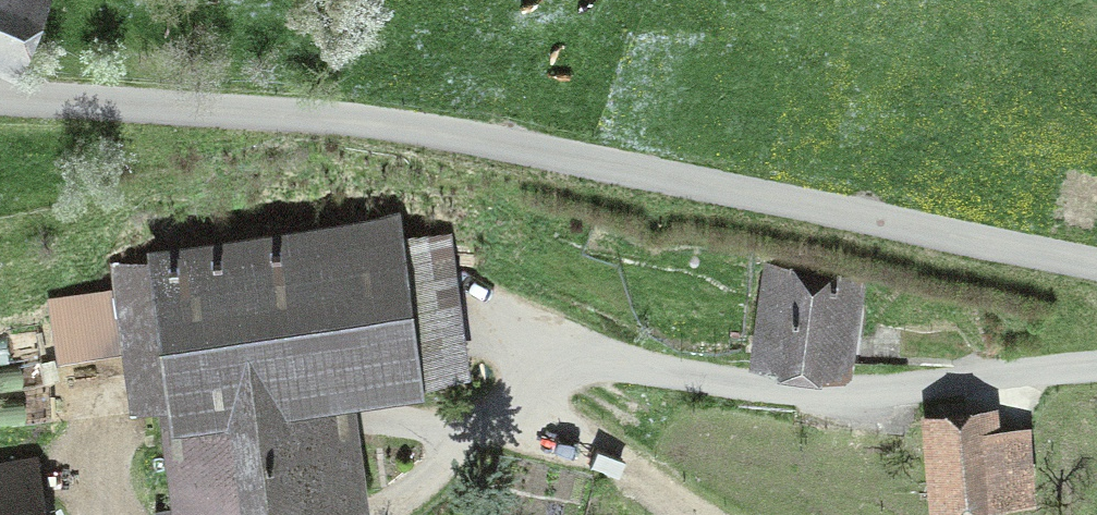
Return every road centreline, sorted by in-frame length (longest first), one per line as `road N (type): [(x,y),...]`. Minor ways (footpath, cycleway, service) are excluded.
road 1 (unclassified): [(0,98),(453,133),(1096,265)]
road 2 (track): [(1096,367),(828,397),(606,363),(564,366),(539,379),(521,409),(545,434),(694,514)]
road 3 (track): [(377,514),(417,497),(471,433),(521,409)]

